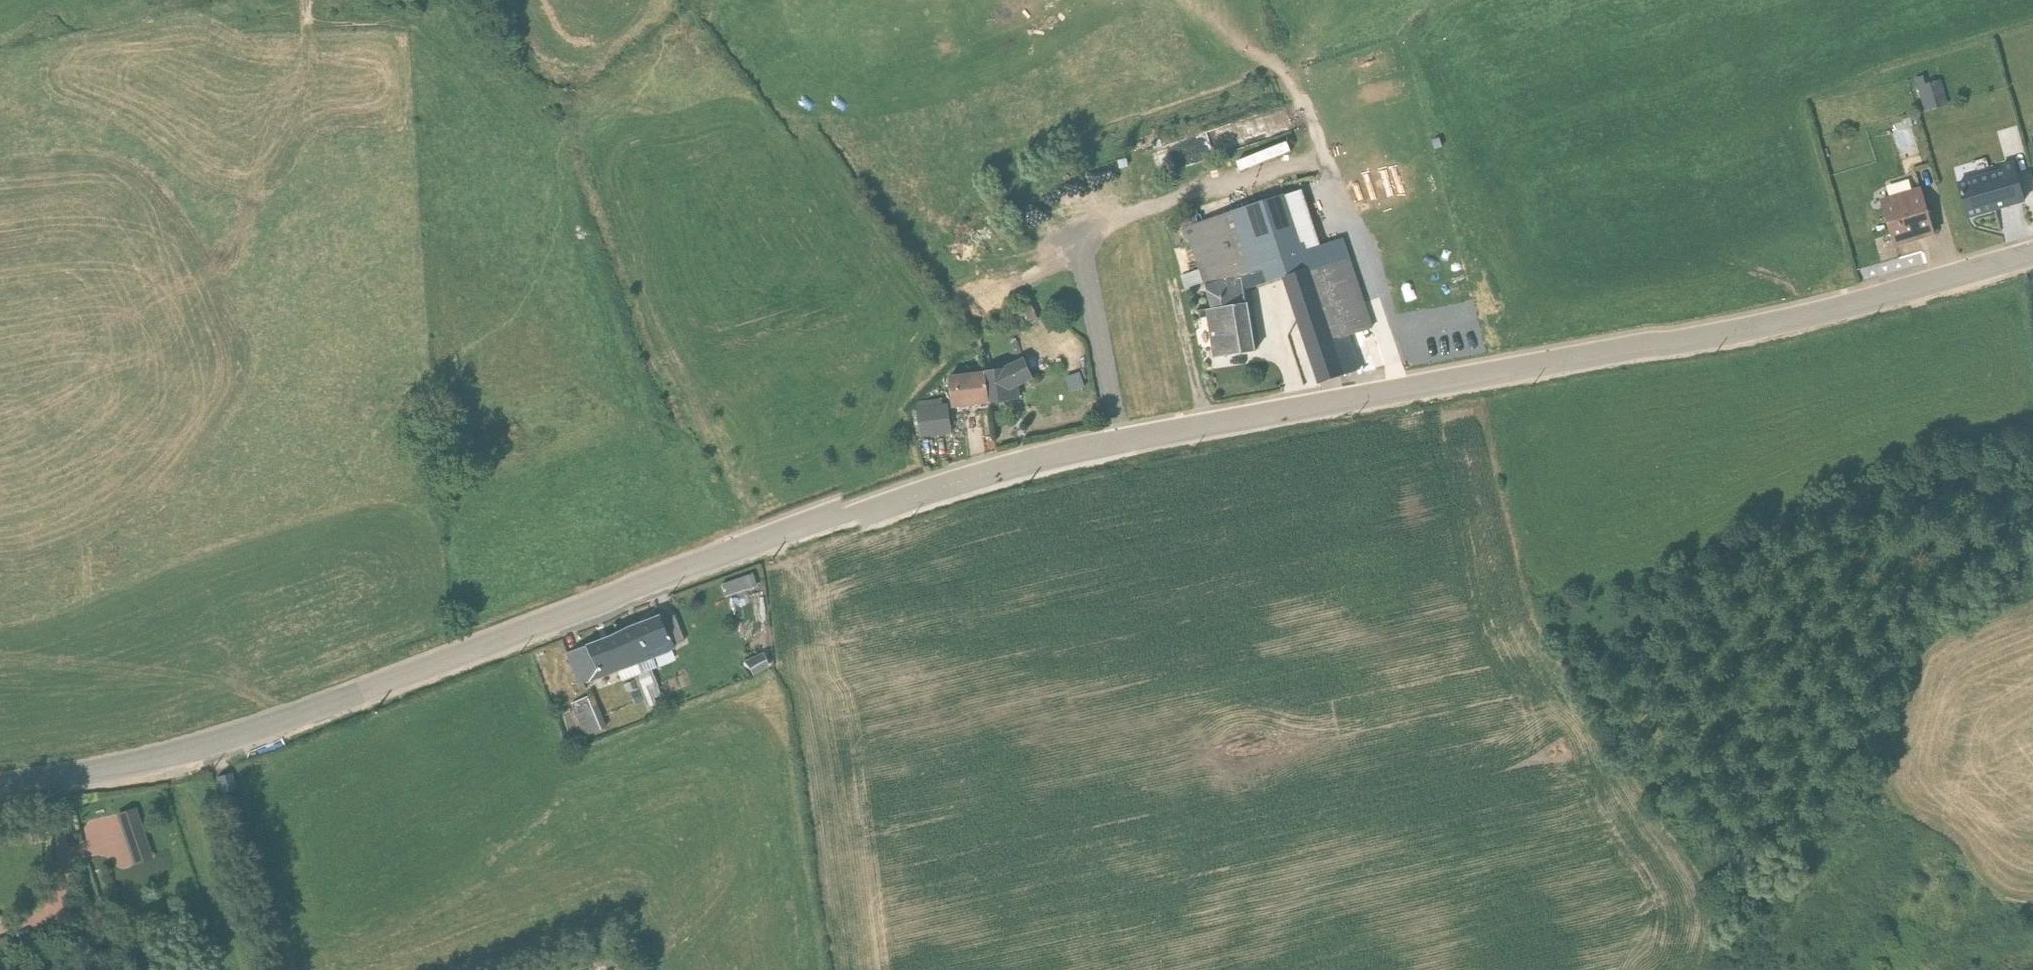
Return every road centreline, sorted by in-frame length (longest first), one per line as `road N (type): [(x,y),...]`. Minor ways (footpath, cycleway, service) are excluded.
road 1 (tertiary): [(0,785),(68,778),(278,727),(717,557),(986,469),(1113,437),(1736,328),(2032,249)]

